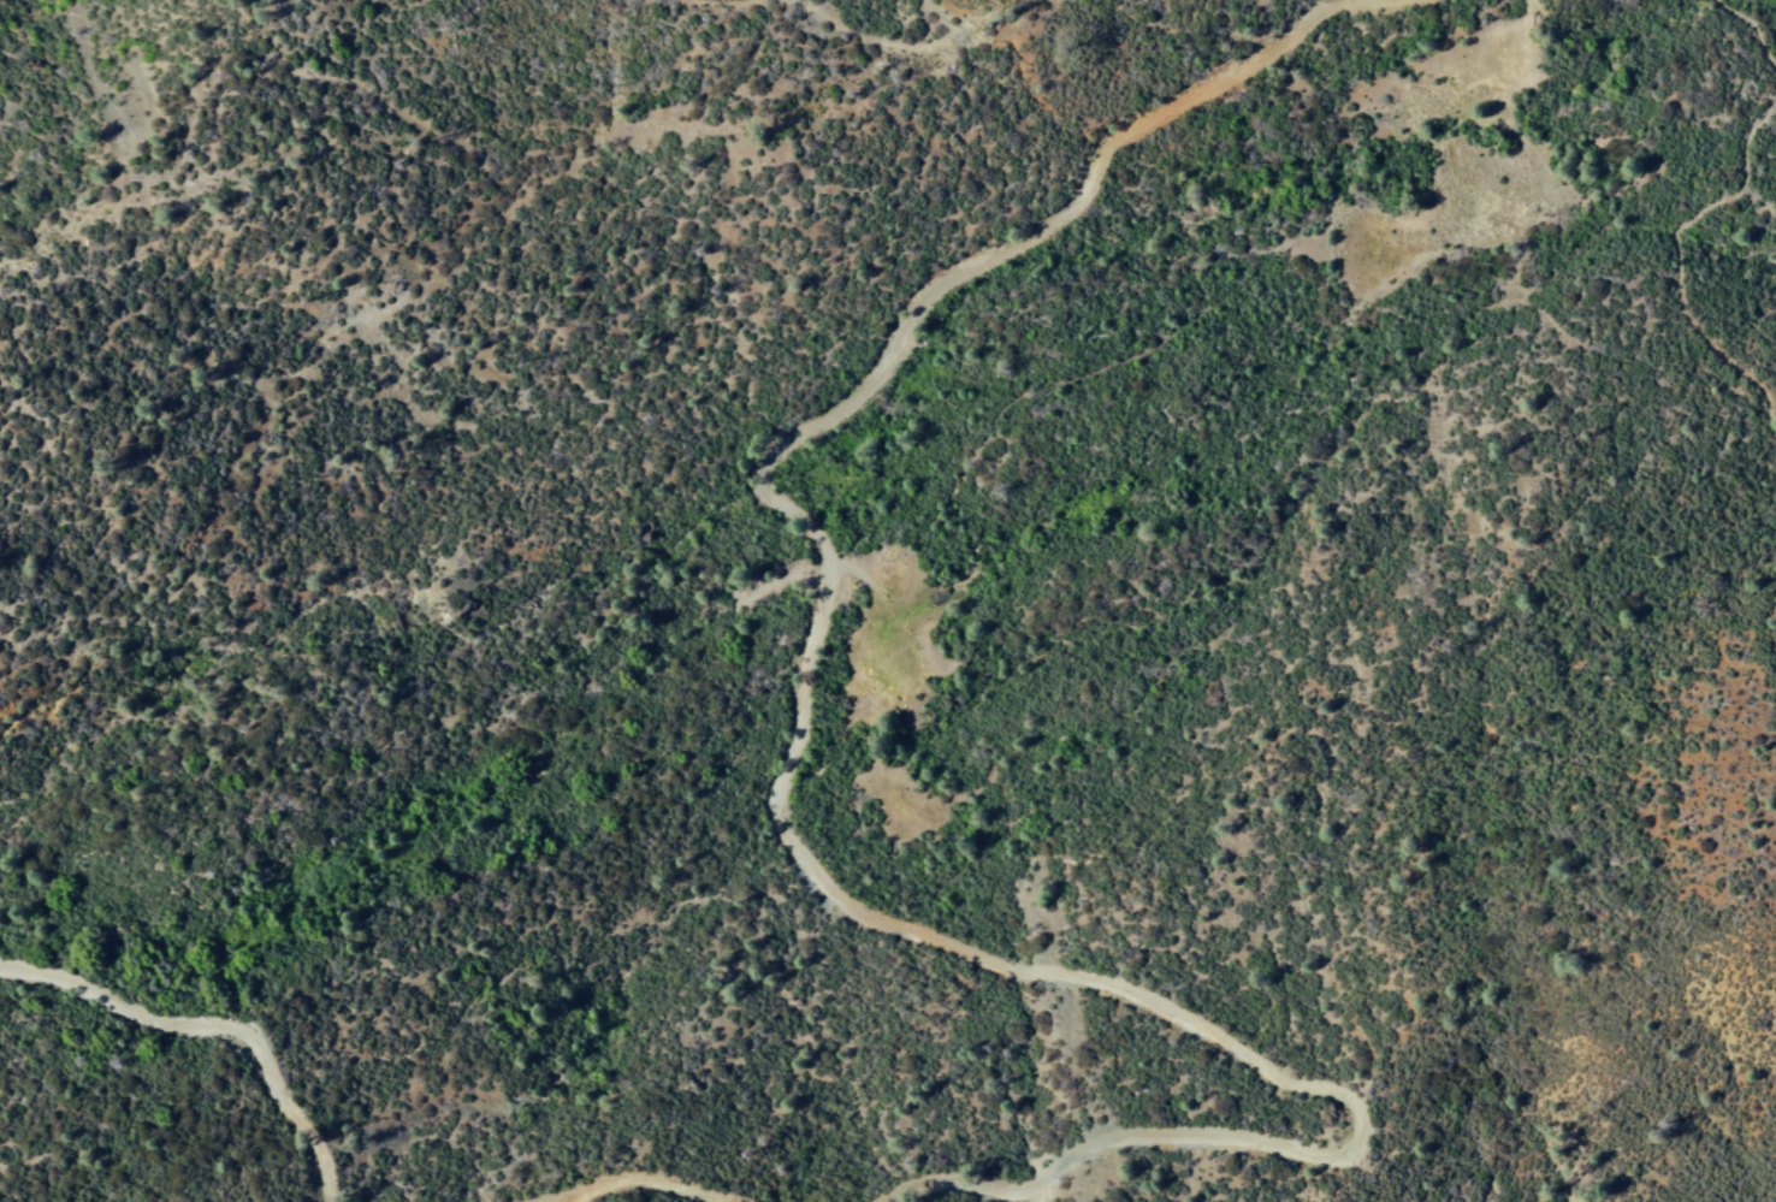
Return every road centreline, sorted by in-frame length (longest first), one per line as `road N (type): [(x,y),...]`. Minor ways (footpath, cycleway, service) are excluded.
road 1 (track): [(894,1201),(942,1189),(1028,1196),(1090,1154),(1131,1144),(1235,1142),(1321,1160),(1358,1142),(1363,1120),(1346,1099),(1284,1079),(1200,1026),(1119,994),(1012,971),(901,934),(854,913),(811,876),(780,805),(835,579),(824,544),(768,491),(769,466),(880,380),(929,304),(958,277),(1084,205),(1105,155),(1123,138),(1209,95),(1328,17),(1409,0)]
road 2 (track): [(0,971),(254,1044),(321,1143),(330,1201)]
road 3 (track): [(580,1201),(655,1189),(723,1201)]

